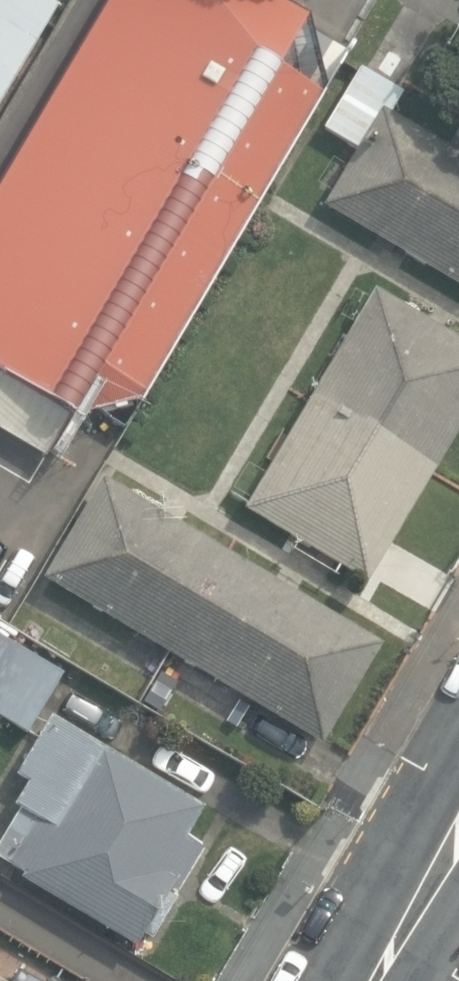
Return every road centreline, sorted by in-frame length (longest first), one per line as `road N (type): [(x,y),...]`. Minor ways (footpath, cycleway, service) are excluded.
road 1 (residential): [(368,980),(458,823)]

